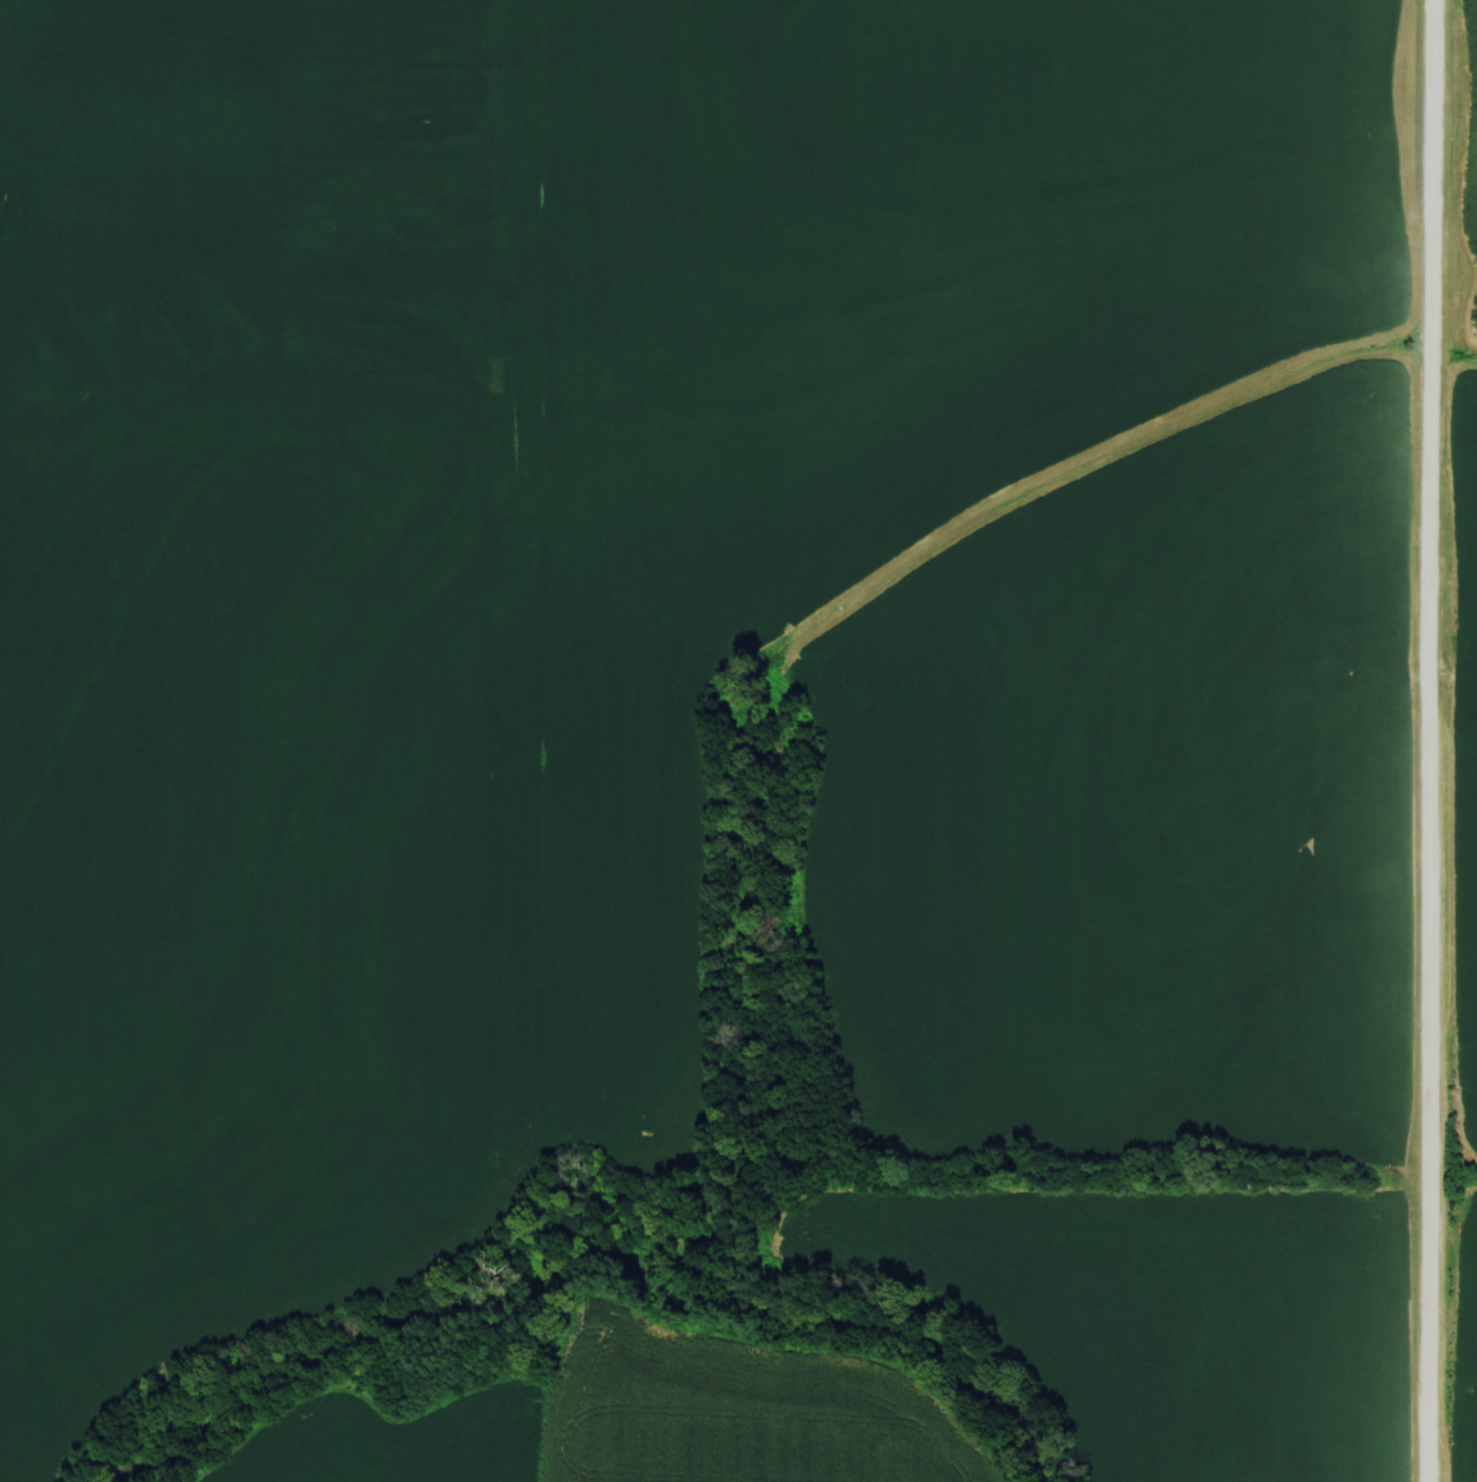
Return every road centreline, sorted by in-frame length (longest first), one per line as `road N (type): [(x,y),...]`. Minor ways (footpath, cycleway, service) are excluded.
road 1 (tertiary): [(1431,1481),(1433,0)]

